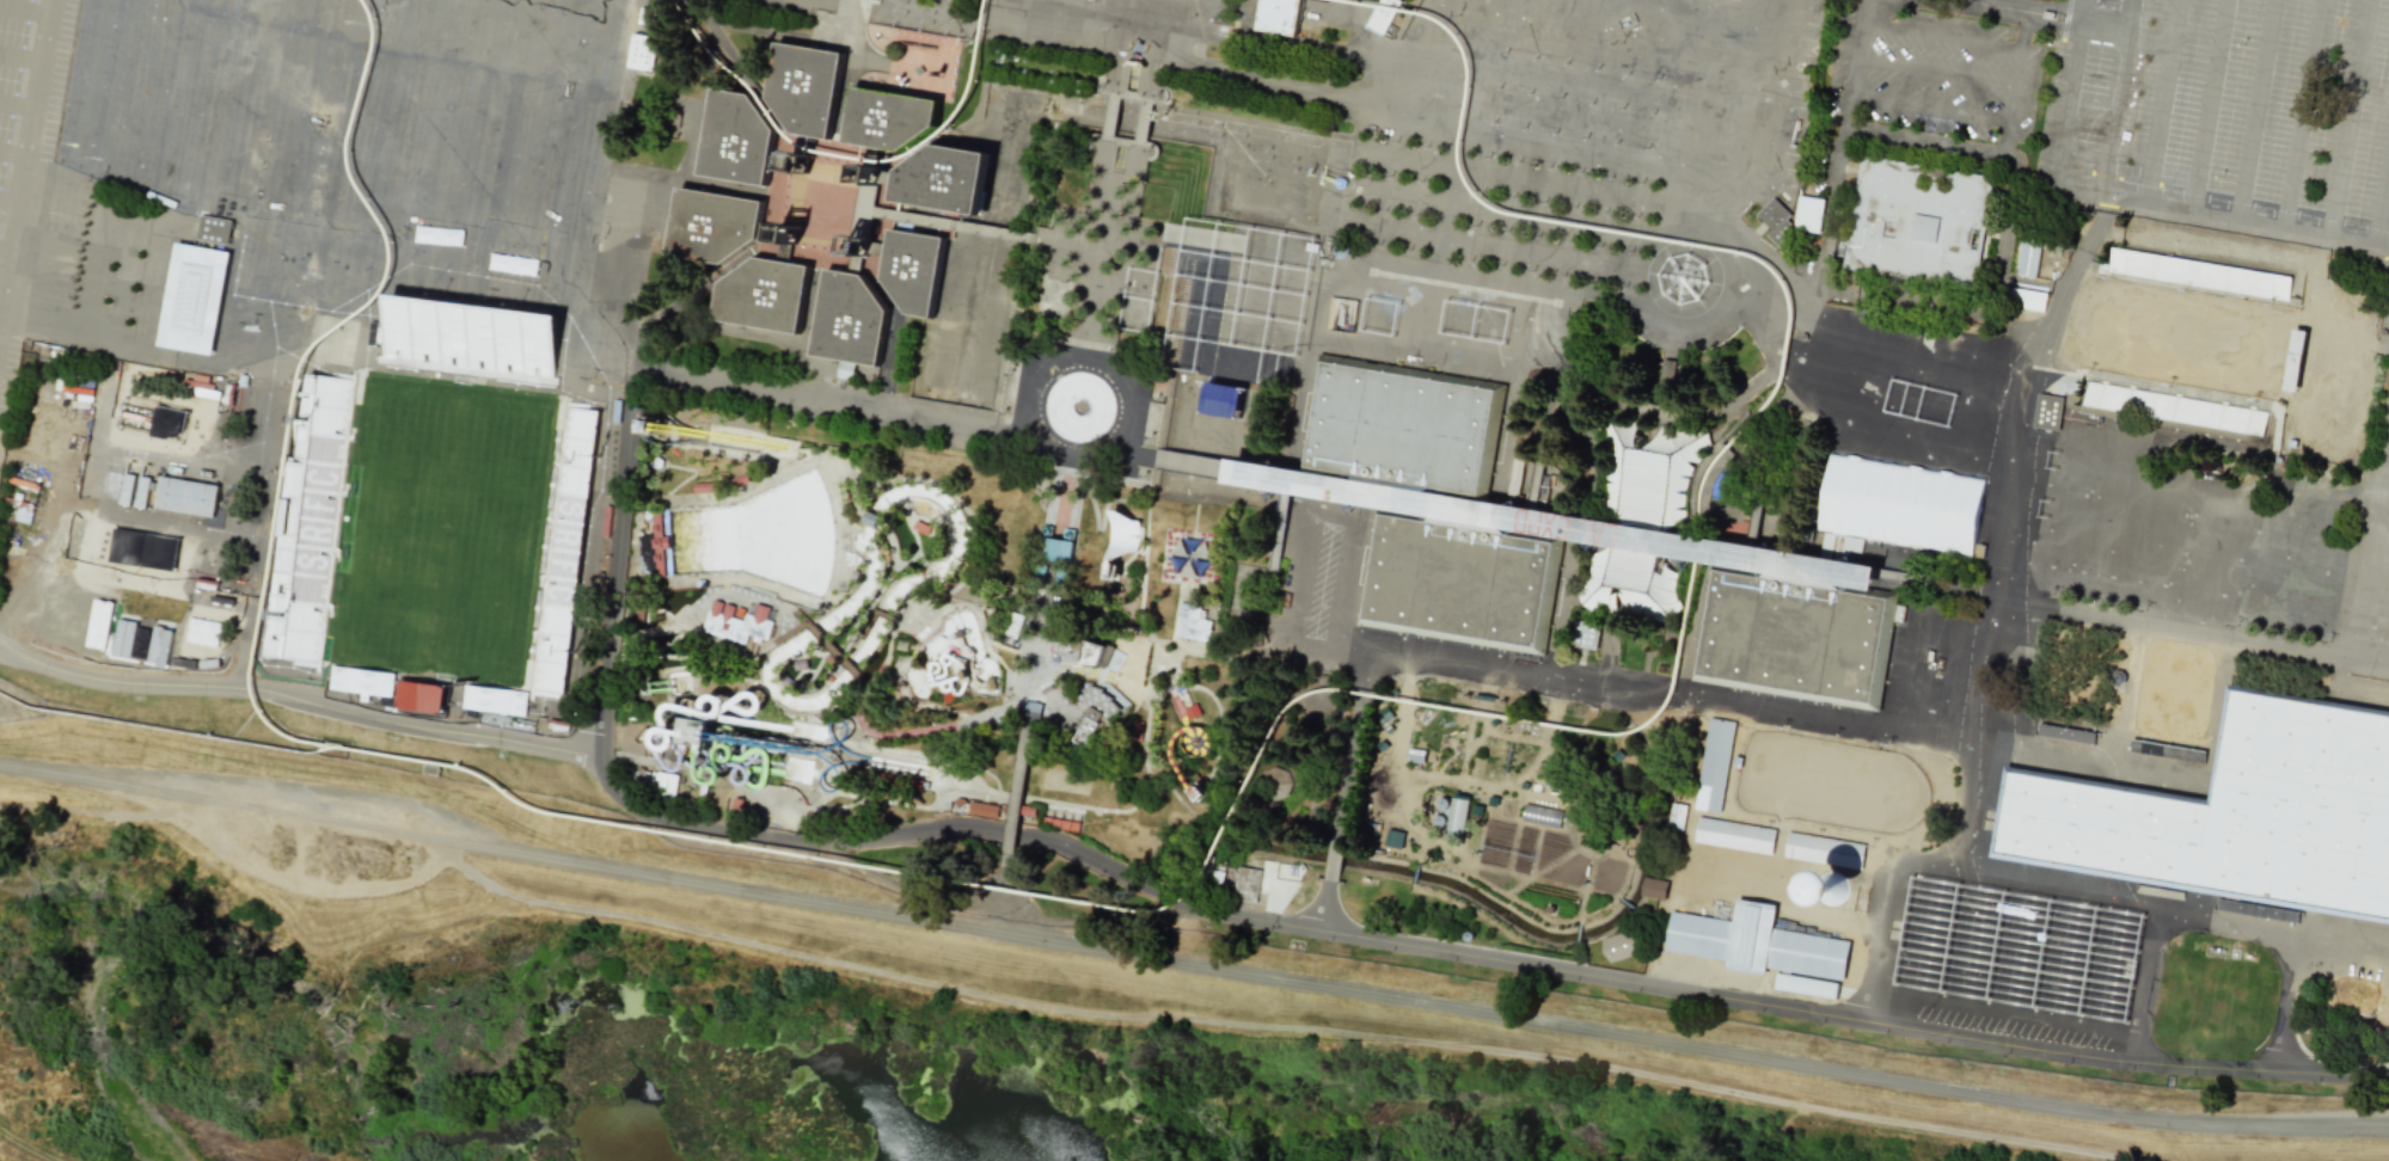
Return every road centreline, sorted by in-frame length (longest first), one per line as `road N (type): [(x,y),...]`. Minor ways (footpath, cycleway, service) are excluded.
road 1 (track): [(2388,1130),(2133,1119),(0,768)]

